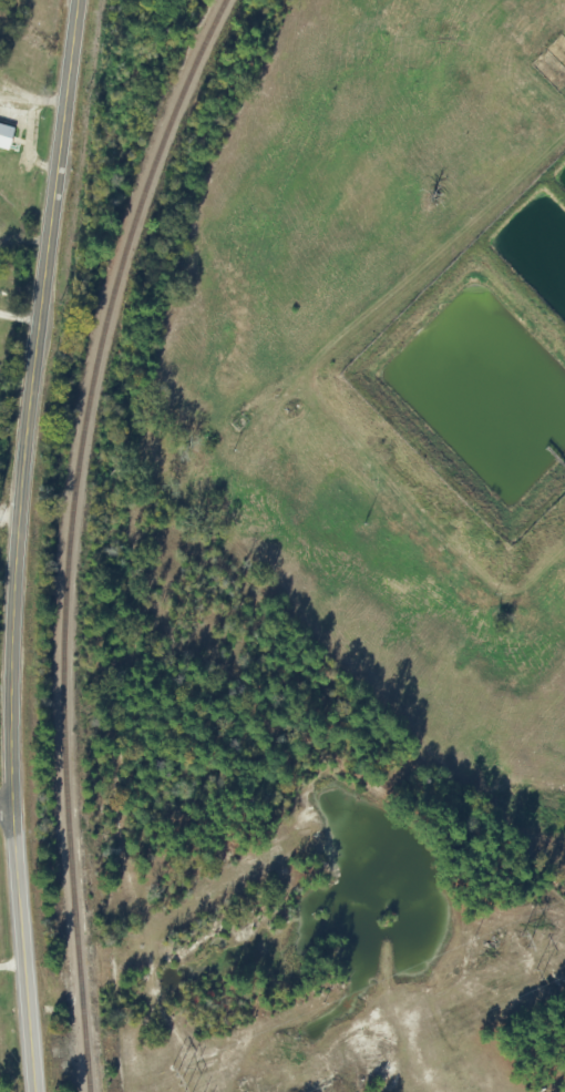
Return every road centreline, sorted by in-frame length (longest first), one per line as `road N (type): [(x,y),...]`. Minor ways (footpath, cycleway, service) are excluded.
road 1 (secondary): [(35,1091),(12,824),(14,643),(83,0)]

